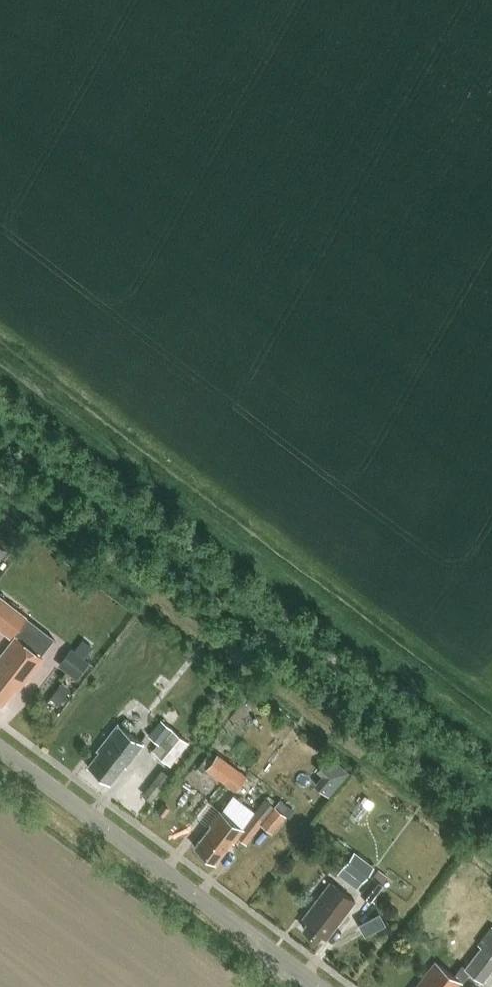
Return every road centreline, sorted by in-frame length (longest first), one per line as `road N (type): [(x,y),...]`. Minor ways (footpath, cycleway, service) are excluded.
road 1 (residential): [(312,986),(0,751)]

